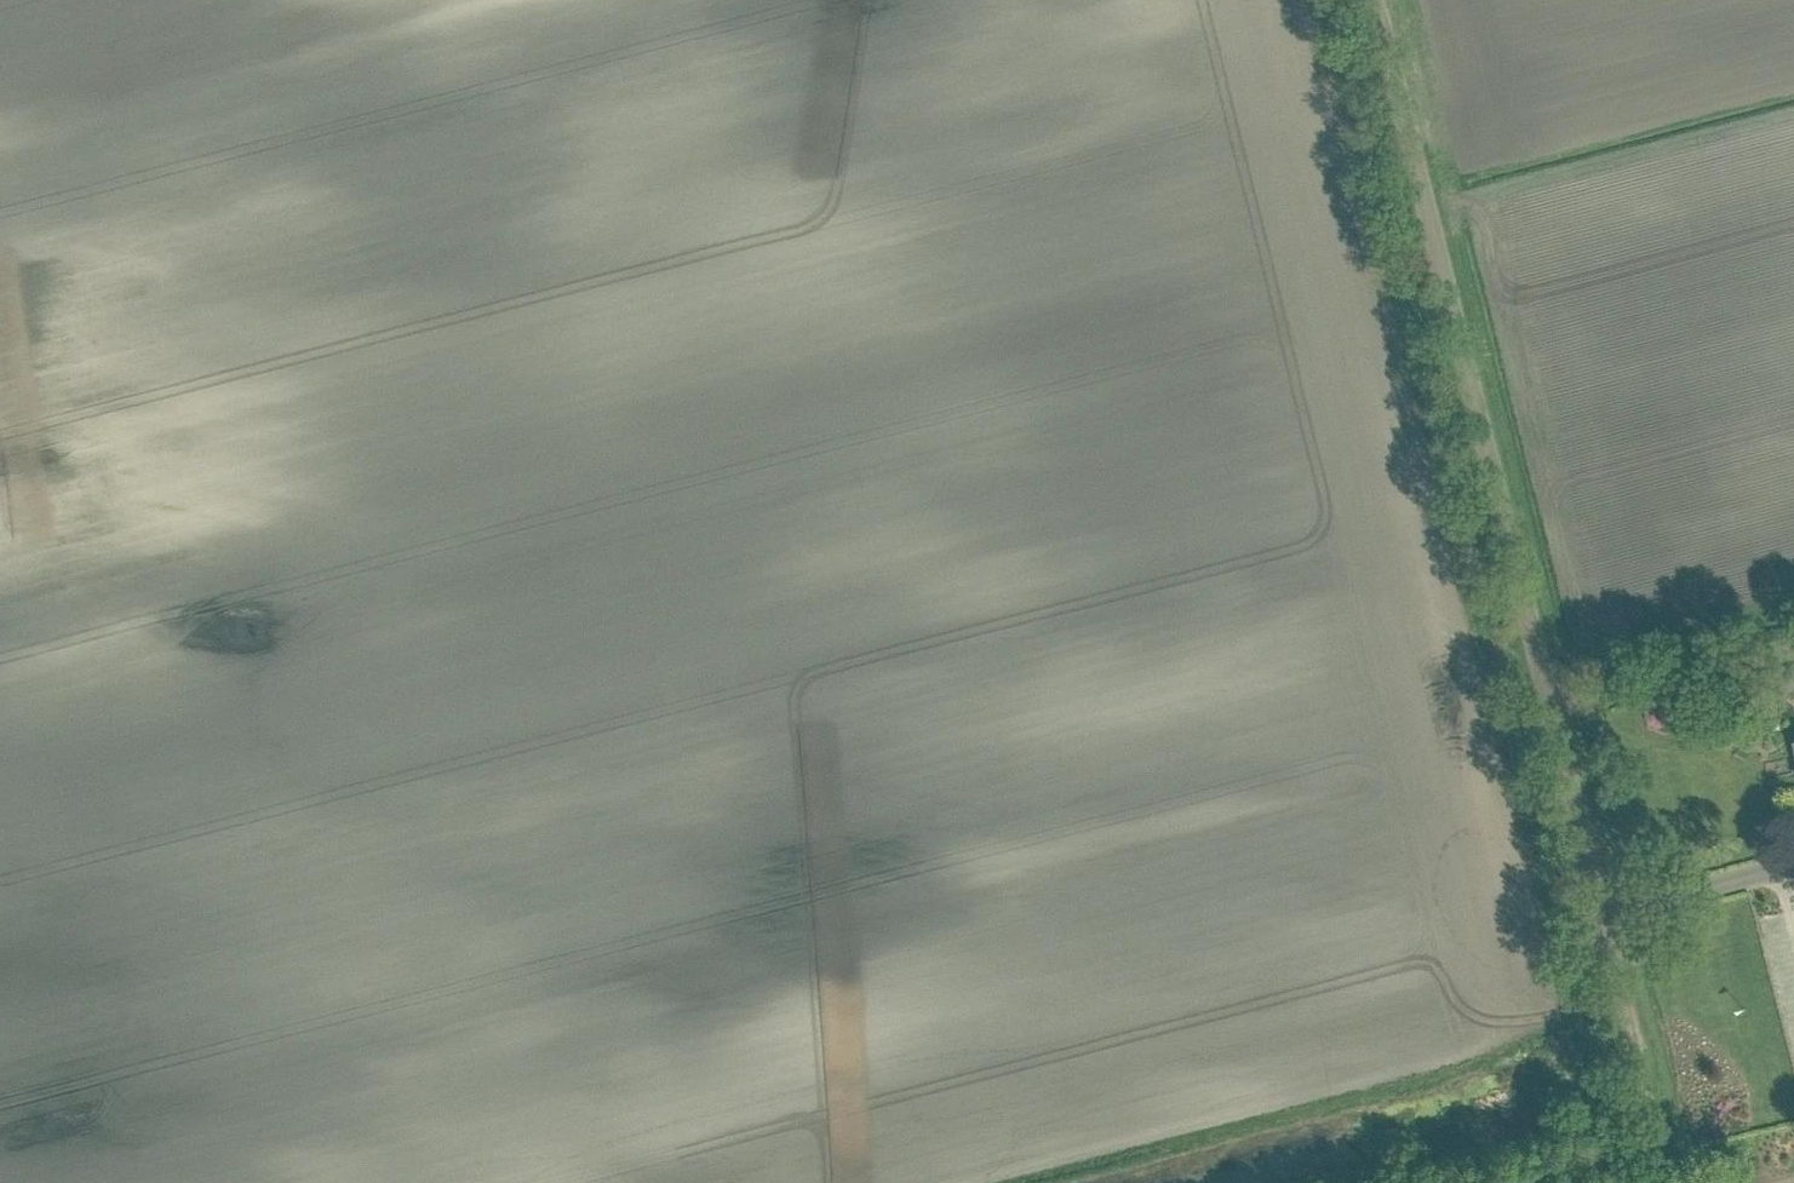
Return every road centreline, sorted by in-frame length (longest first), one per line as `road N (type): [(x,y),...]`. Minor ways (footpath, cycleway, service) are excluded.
road 1 (unclassified): [(1671,1182),(1376,0)]

